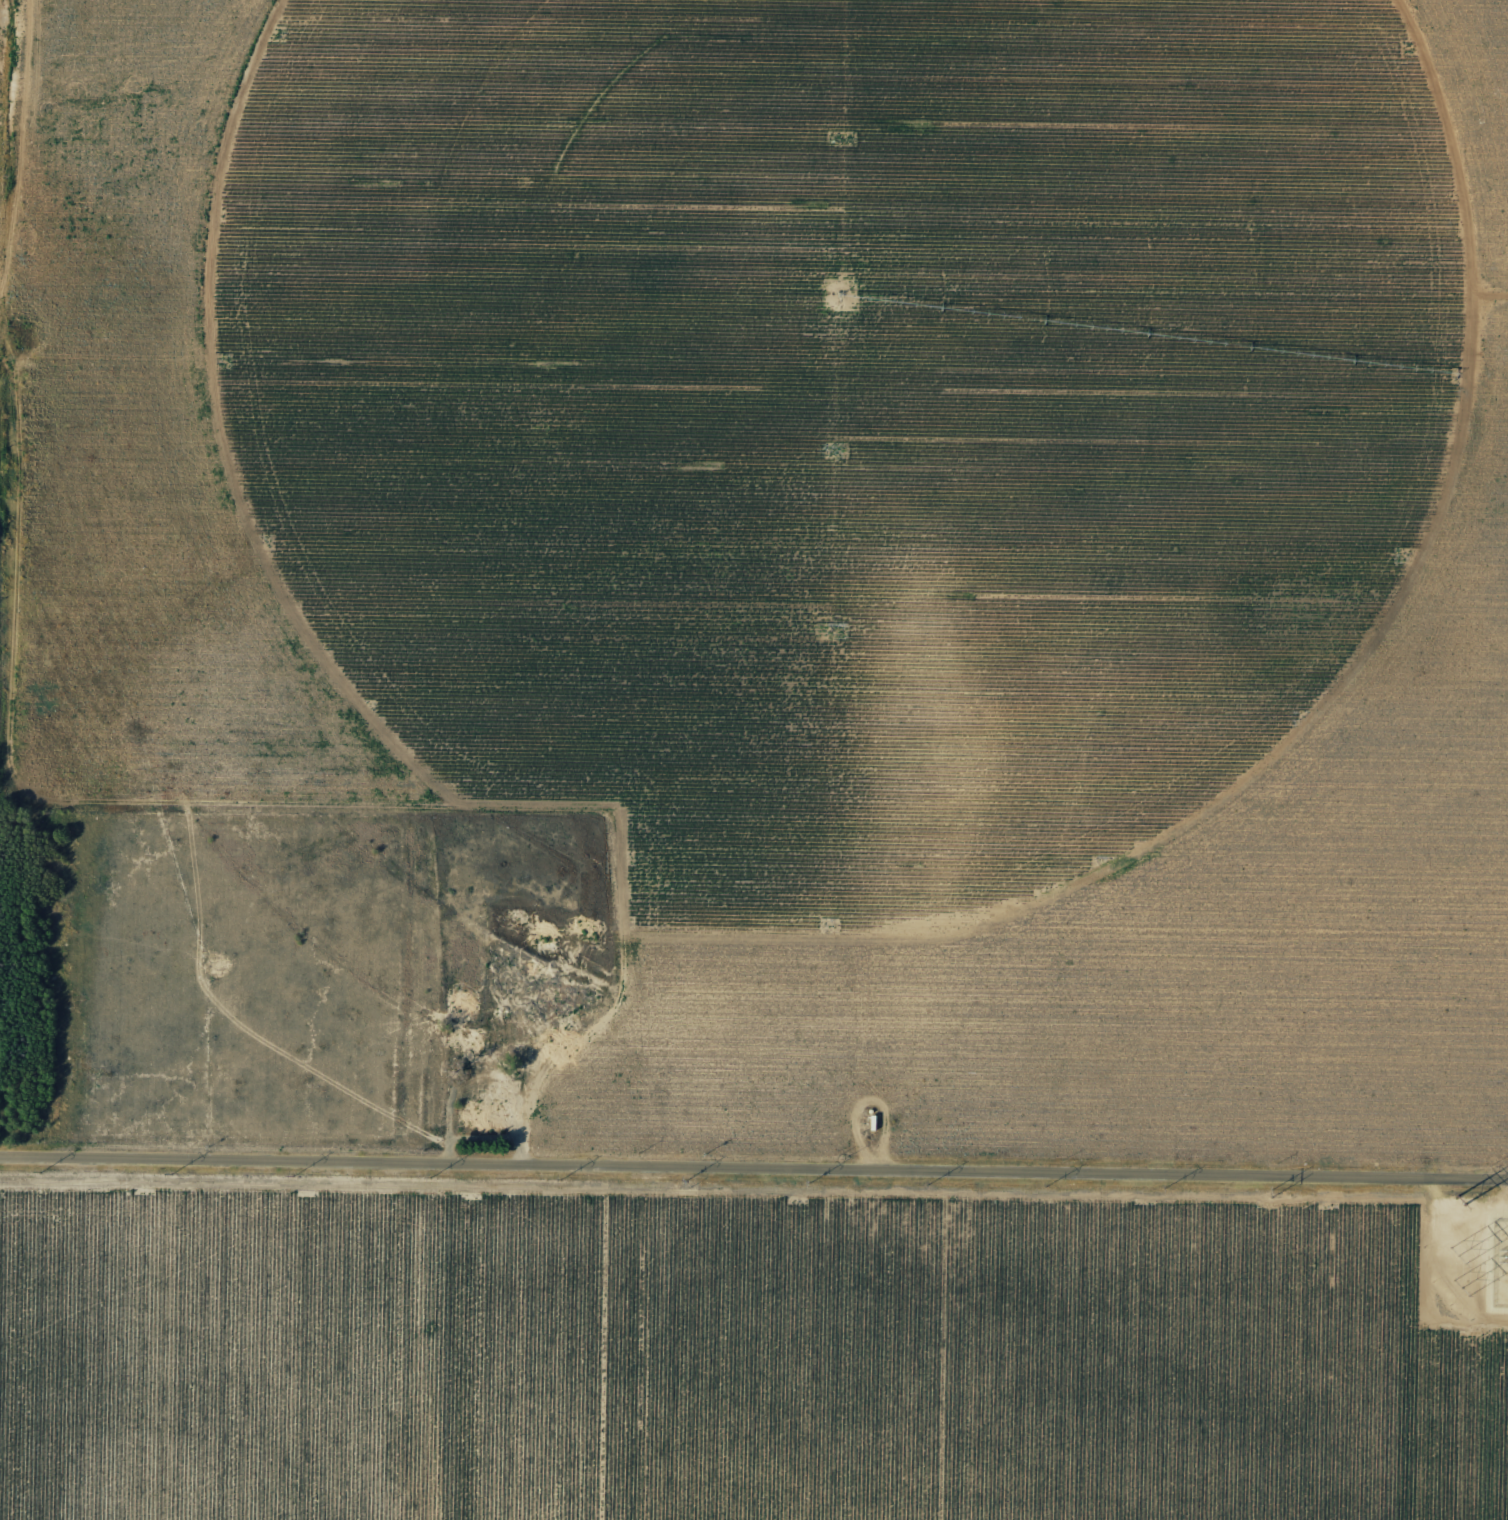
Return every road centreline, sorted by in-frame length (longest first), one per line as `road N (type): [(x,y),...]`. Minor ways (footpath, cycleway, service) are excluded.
road 1 (residential): [(1507,1191),(0,1166)]

